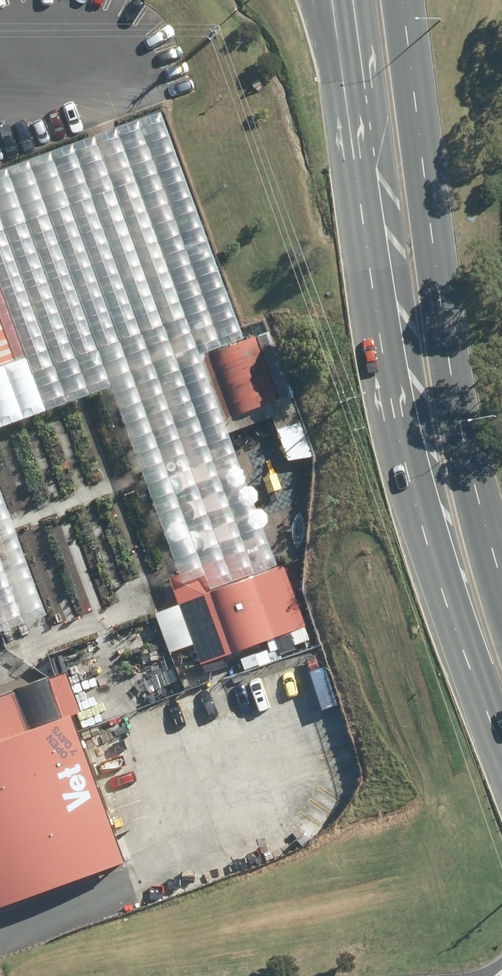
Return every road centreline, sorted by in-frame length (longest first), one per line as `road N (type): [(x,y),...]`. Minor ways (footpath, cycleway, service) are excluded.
road 1 (secondary): [(501,683),(453,586),(412,474),(390,372),(342,8)]
road 2 (secondary): [(403,0),(444,329),(501,643)]

